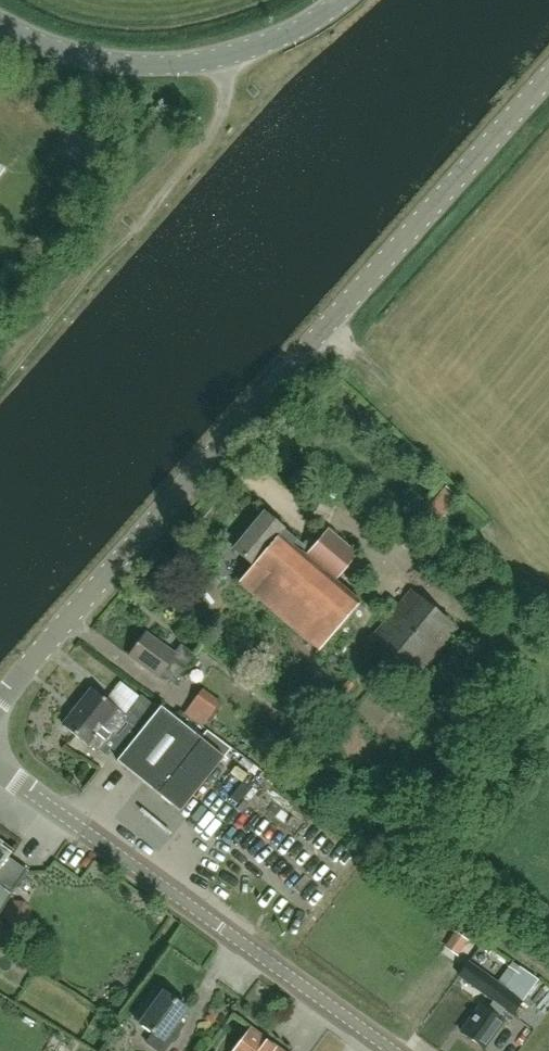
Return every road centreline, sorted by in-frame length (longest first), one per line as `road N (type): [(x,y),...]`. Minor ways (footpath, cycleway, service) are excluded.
road 1 (tertiary): [(0,708),(548,78)]
road 2 (tertiary): [(392,1050),(0,774)]
road 3 (track): [(0,388),(221,121),(227,63)]
road 4 (unclassified): [(0,27),(73,56),(150,70),(227,63),(285,44),(339,0)]

